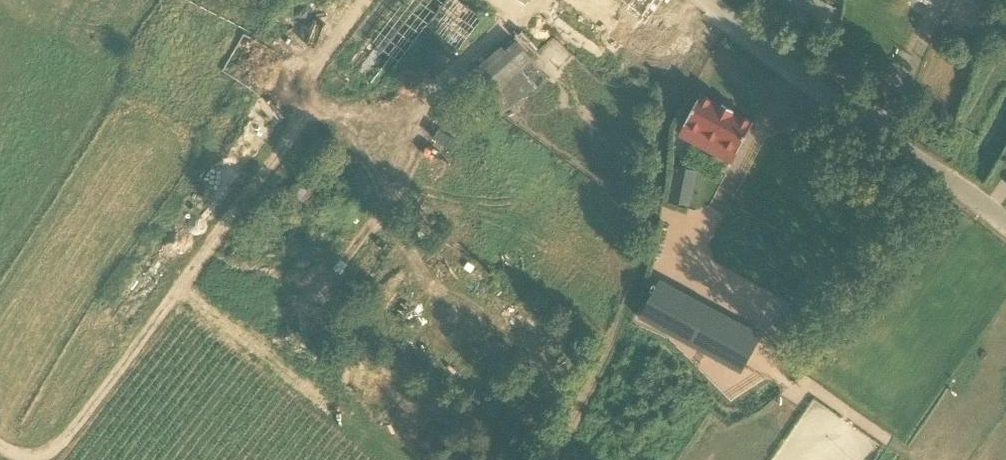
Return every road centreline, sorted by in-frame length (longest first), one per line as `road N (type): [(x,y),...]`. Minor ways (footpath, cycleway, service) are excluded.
road 1 (unclassified): [(1005,225),(775,62),(707,0)]
road 2 (track): [(1005,51),(951,185)]

